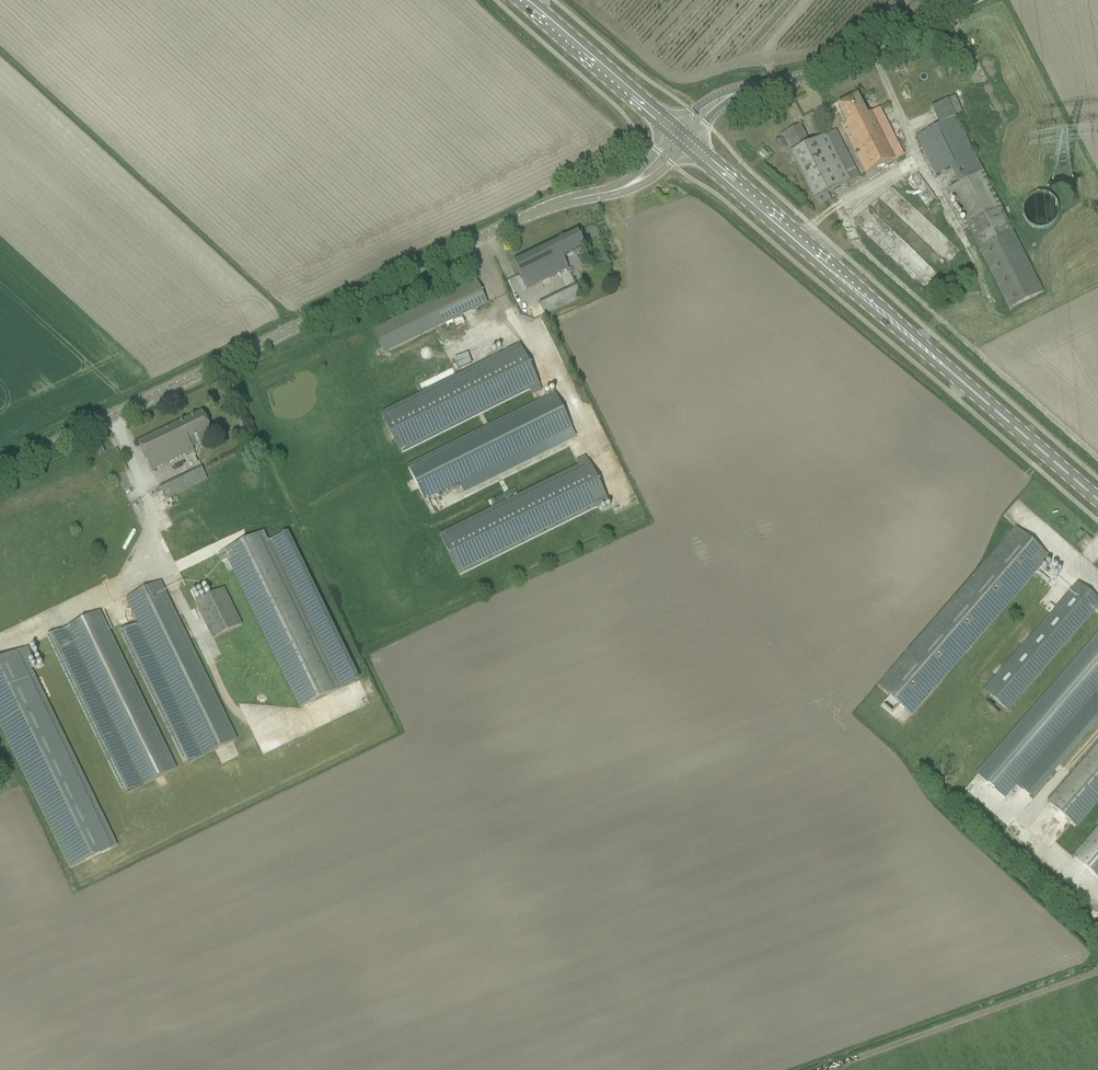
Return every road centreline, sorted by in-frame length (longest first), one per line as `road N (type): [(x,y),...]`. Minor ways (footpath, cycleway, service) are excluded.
road 1 (unclassified): [(0,471),(523,220),(645,178),(681,136)]
road 2 (primary): [(1097,499),(681,136)]
road 3 (tertiary): [(681,136),(723,99),(831,69),(974,0)]
road 4 (track): [(1097,975),(832,1069)]
road 5 (primary): [(681,136),(523,0)]

